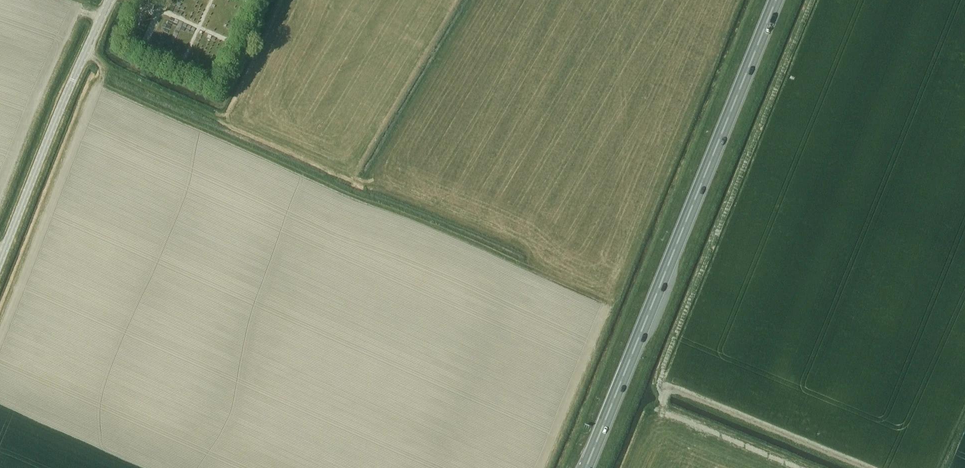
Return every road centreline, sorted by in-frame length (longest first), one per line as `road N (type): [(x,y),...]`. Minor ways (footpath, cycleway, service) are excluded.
road 1 (trunk): [(586,467),(776,0)]
road 2 (tertiary): [(0,259),(111,0)]

